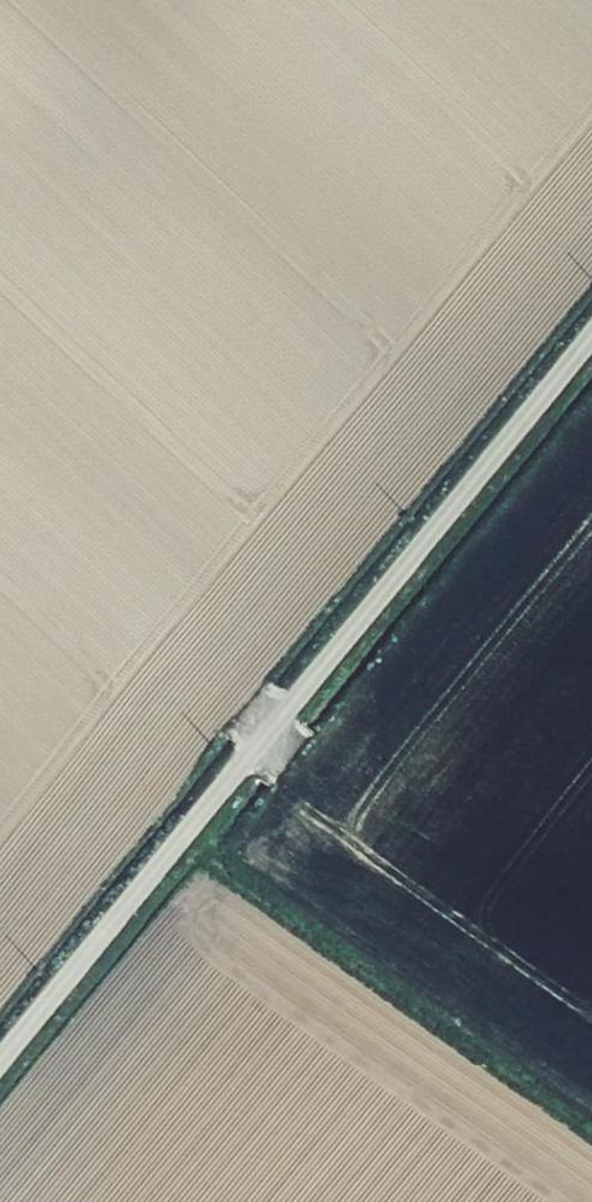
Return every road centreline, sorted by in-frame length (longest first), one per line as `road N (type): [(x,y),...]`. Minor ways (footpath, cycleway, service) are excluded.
road 1 (unclassified): [(0,1060),(591,335)]

